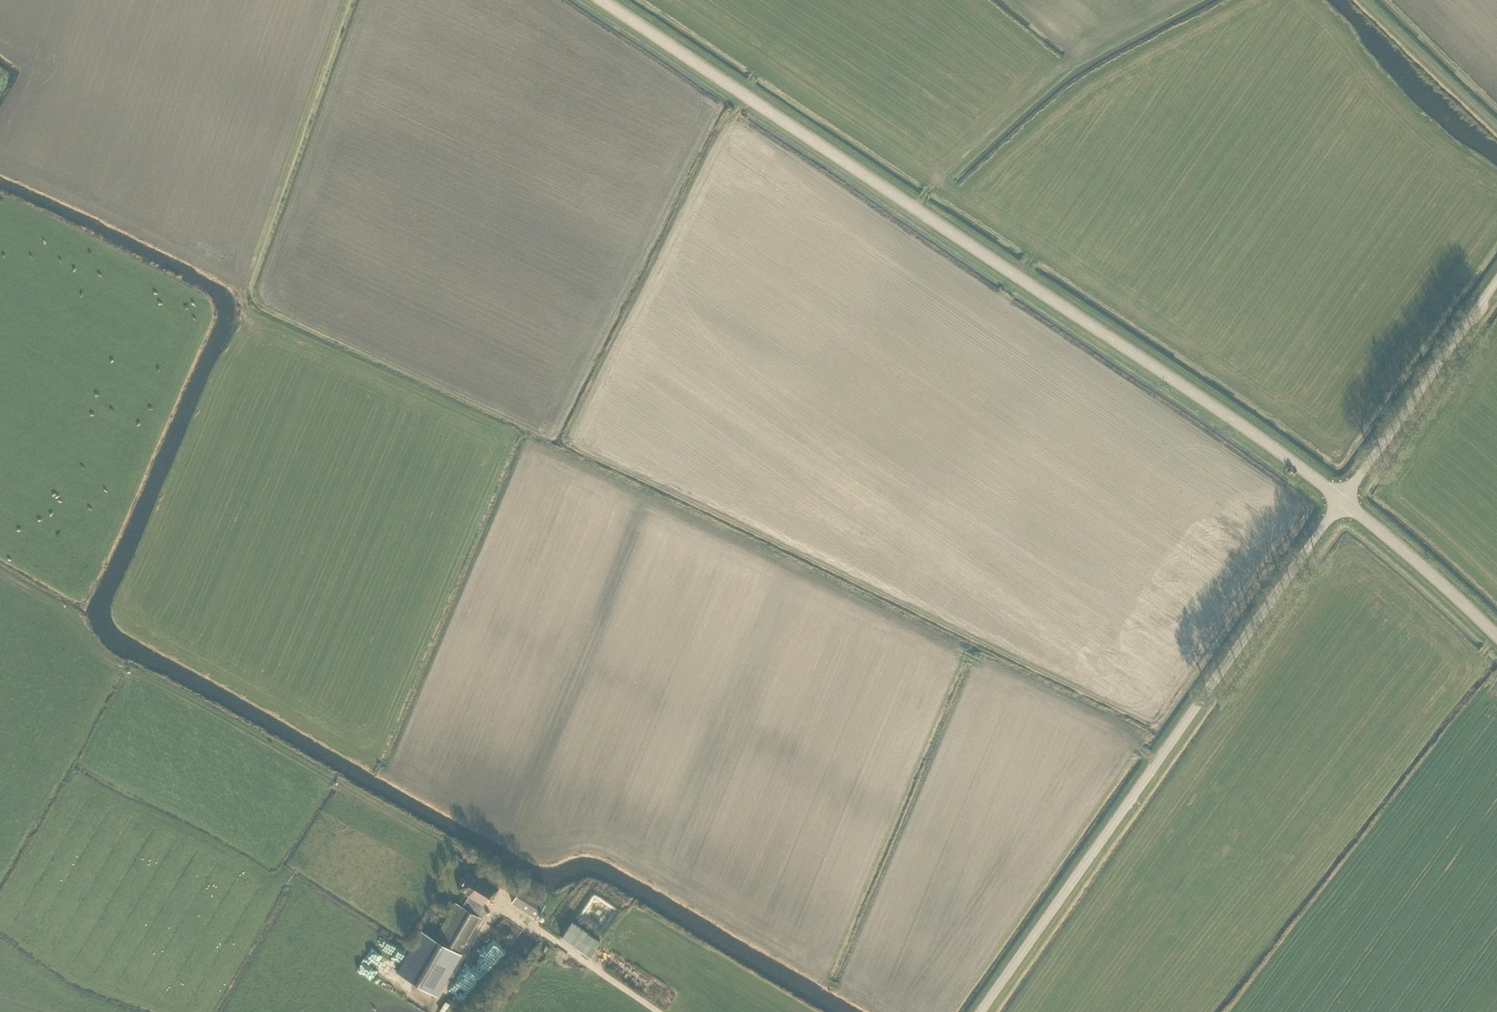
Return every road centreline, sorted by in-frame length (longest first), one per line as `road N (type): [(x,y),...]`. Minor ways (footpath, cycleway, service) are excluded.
road 1 (tertiary): [(1342,500),(602,0)]
road 2 (unclassified): [(981,1011),(1342,500)]
road 3 (tertiary): [(1342,500),(1496,280)]
road 4 (tertiary): [(1496,636),(1342,500)]

